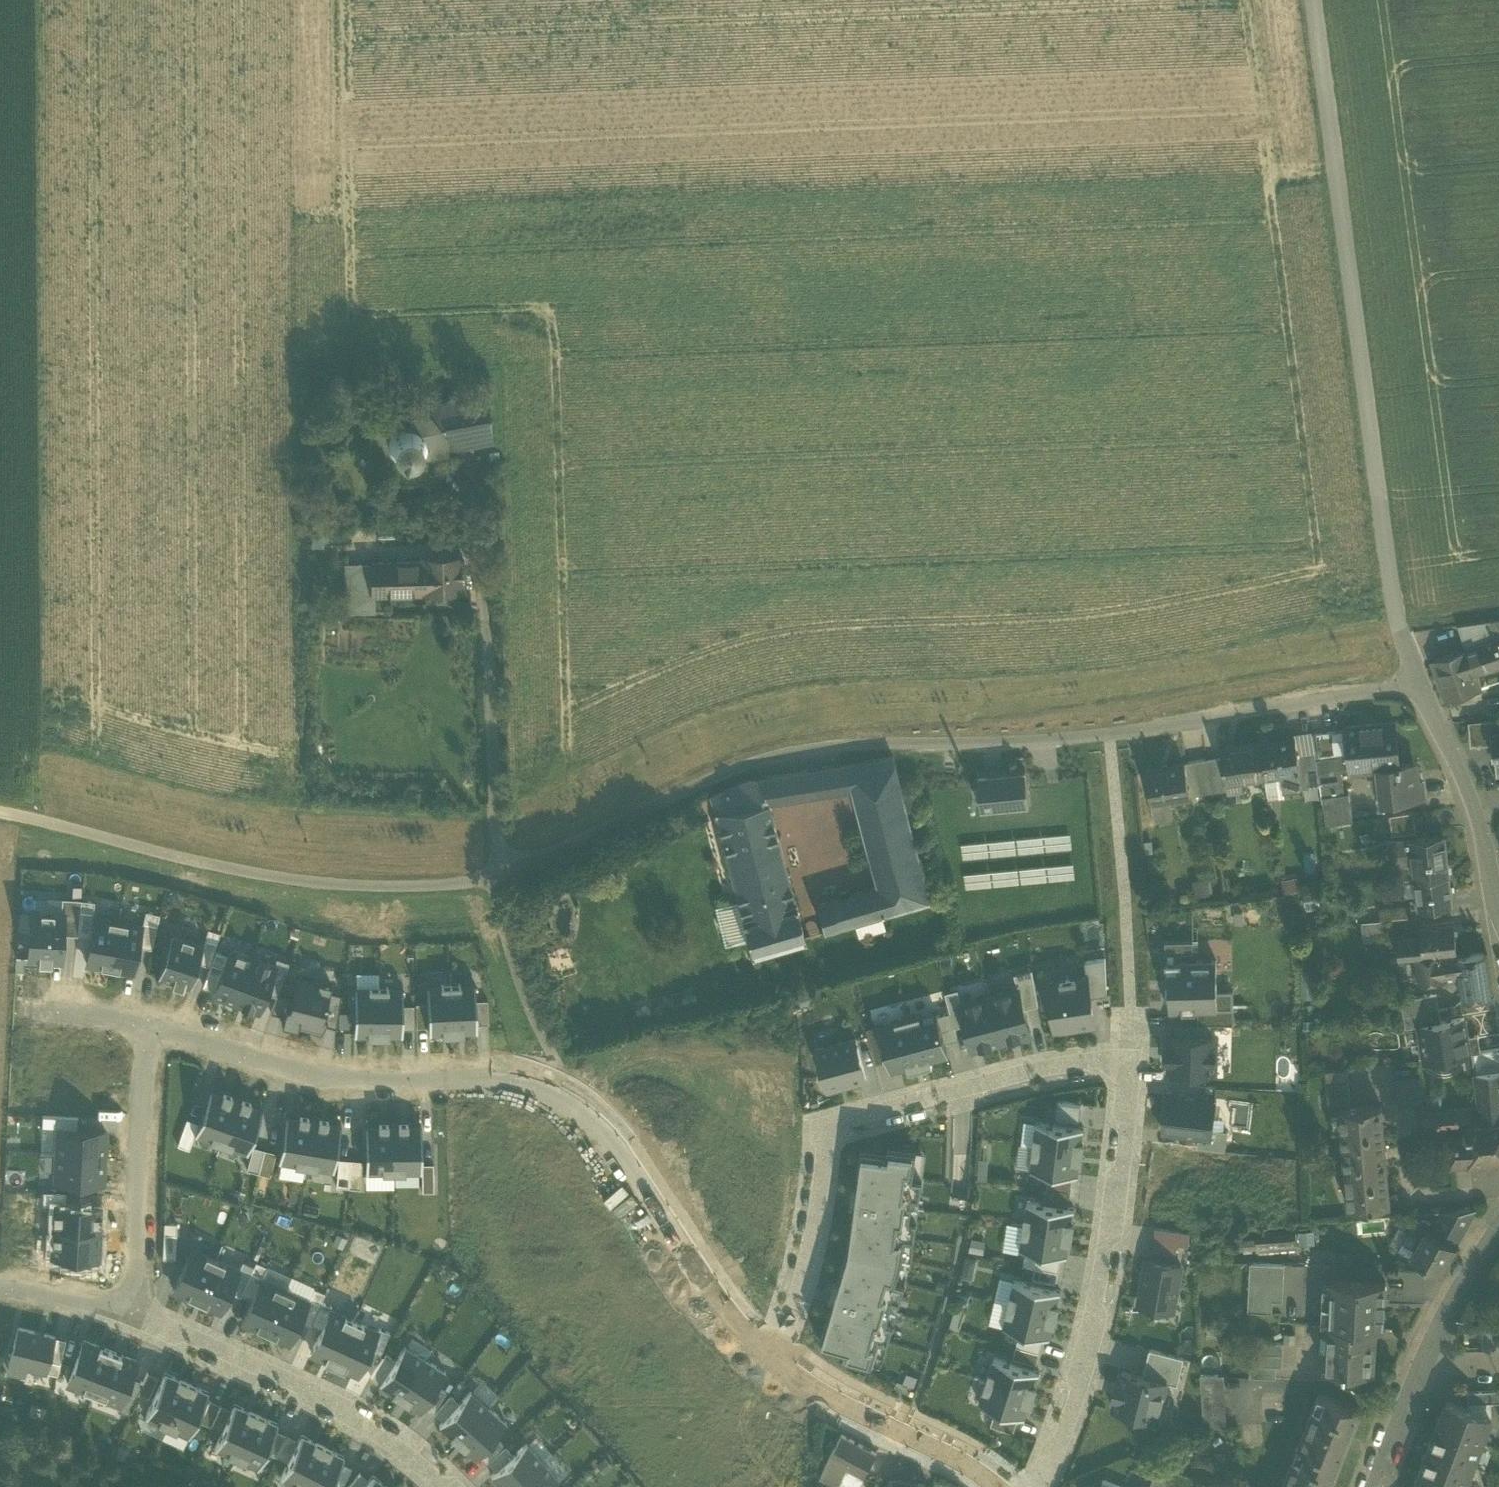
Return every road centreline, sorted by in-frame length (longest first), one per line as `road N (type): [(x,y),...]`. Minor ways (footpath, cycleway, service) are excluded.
road 1 (unclassified): [(493,882),(746,766),(870,746),(1121,731),(1416,686)]
road 2 (residential): [(773,1364),(704,1281),(611,1134),(574,1098),(495,1073),(328,1073),(148,1019)]
road 3 (unclassified): [(1416,686),(1372,444),(1314,0)]
road 4 (residential): [(1131,1058),(1049,1068),(834,1126),(773,1364)]
road 5 (unclassified): [(0,812),(274,877),(493,882)]
road 6 (residential): [(1030,1486),(1048,1471),(1096,1329),(1131,1058)]
road 7 (unclassified): [(493,882),(477,513)]
road 8 (residential): [(135,1314),(396,1436),(443,1486)]
road 9 (residential): [(148,1019),(135,1314)]
road 10 (residential): [(1000,1486),(773,1364)]
road 11 (unclassified): [(1498,911),(1483,830),(1416,686)]
road 12 (residential): [(1498,1232),(1424,1368)]
road 13 (residential): [(135,1314),(0,1286)]
road 14 (residential): [(1424,1368),(1378,1486)]
road 15 (residential): [(148,1019),(25,1003)]

